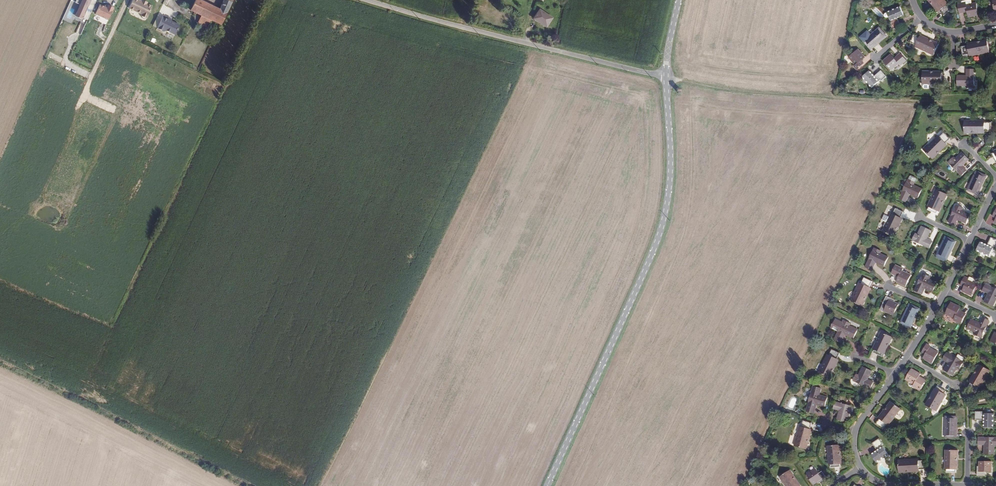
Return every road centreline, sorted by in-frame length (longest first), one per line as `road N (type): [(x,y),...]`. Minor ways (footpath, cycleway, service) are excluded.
road 1 (tertiary): [(667,77),(671,158),(659,239),(548,485)]
road 2 (unclassified): [(369,0),(667,77)]
road 3 (track): [(667,77),(747,93),(932,102)]

